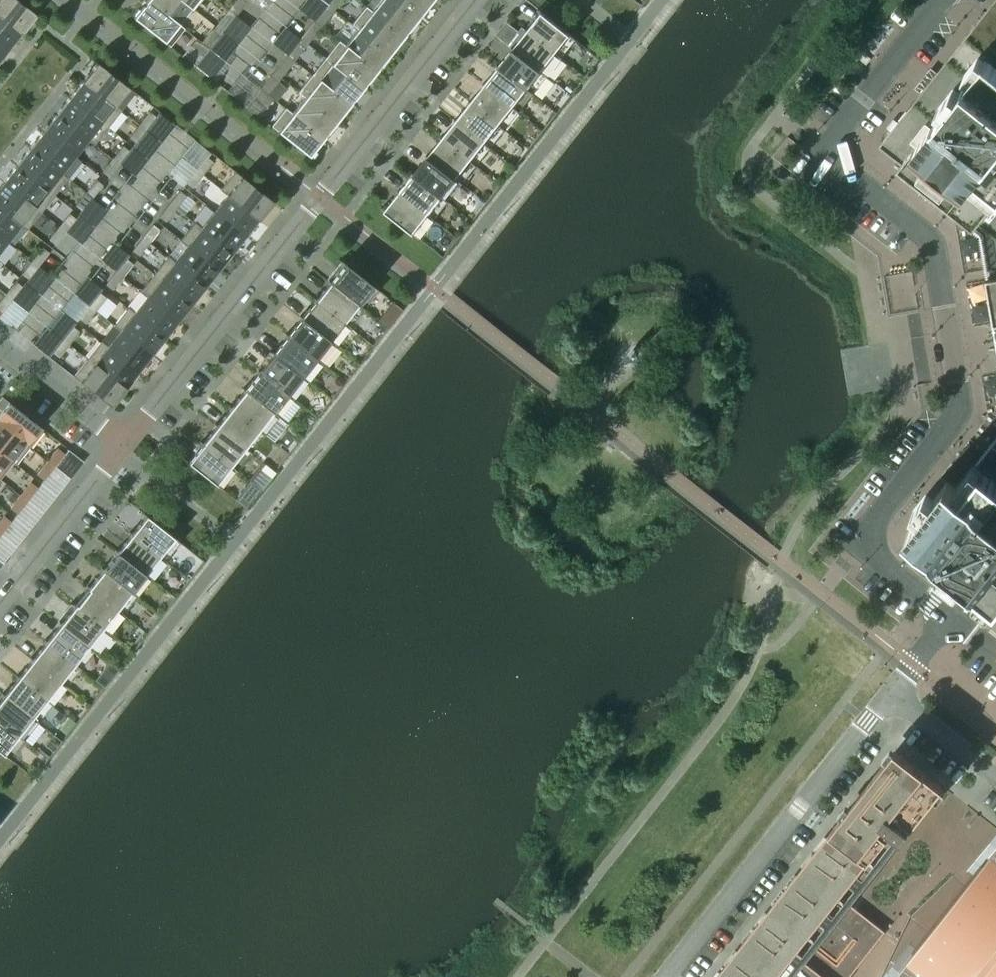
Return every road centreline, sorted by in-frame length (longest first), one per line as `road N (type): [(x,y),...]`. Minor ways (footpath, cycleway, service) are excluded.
road 1 (residential): [(951,622),(873,553),(871,527),(963,400),(928,244),(839,168),(833,151),(833,136),(942,0)]
road 2 (residential): [(122,442),(473,0)]
road 3 (residential): [(891,693),(669,976)]
road 4 (residential): [(0,599),(122,442)]
road 5 (residential): [(122,442),(0,344)]
road 6 (residential): [(891,693),(995,776)]

